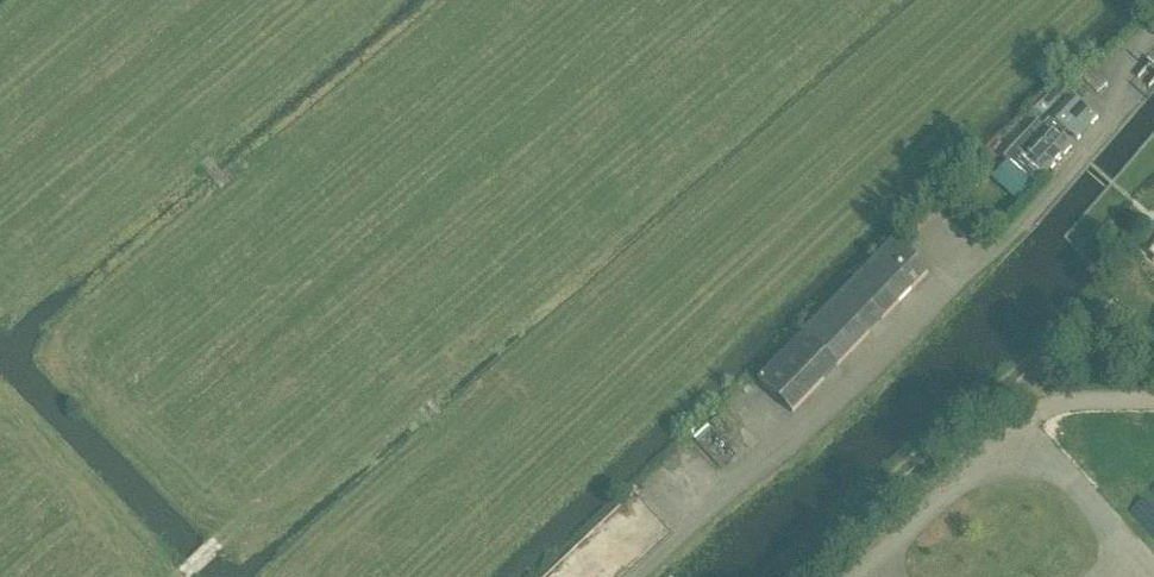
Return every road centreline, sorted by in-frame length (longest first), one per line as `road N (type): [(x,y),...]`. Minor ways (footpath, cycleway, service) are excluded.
road 1 (unclassified): [(640,576),(1024,223),(1108,129),(1145,38)]

